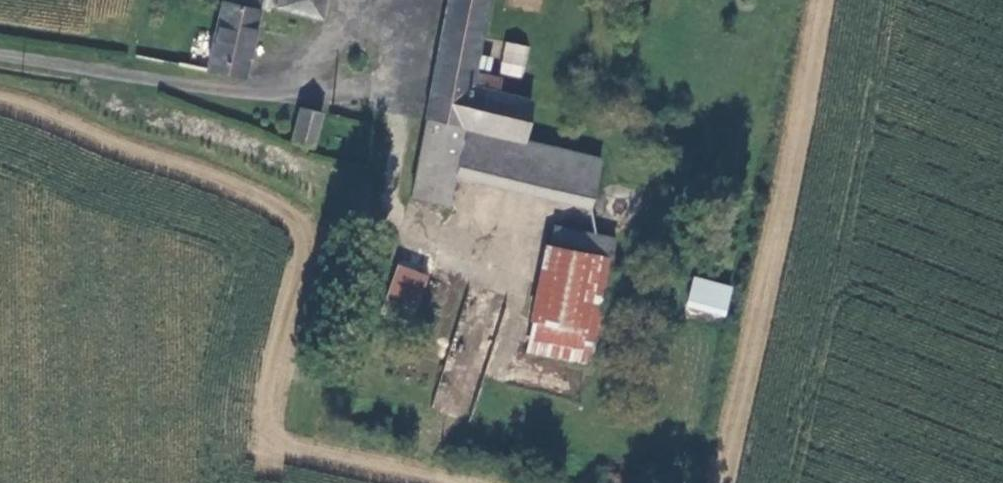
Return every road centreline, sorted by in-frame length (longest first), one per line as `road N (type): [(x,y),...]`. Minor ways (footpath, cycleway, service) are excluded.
road 1 (unclassified): [(0,56),(250,91),(316,84),(357,62)]

